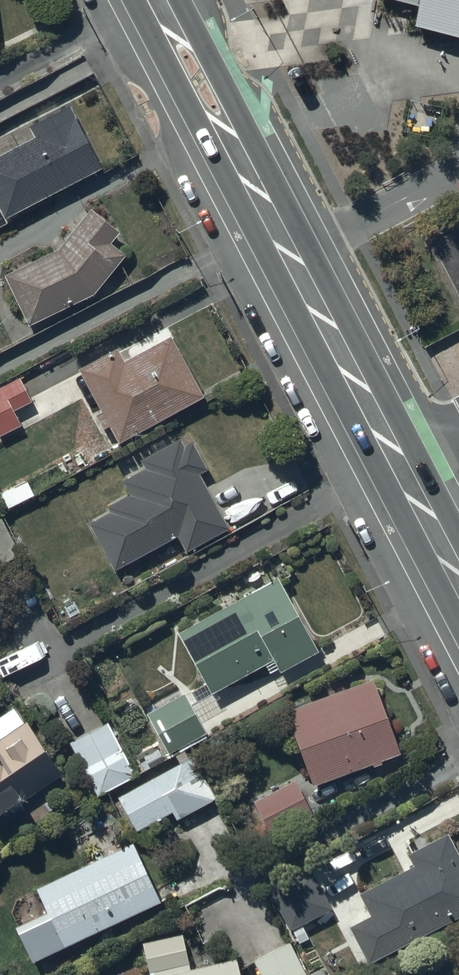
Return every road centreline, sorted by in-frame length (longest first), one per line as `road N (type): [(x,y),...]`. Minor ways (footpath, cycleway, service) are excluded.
road 1 (primary): [(157,0),(458,581)]

